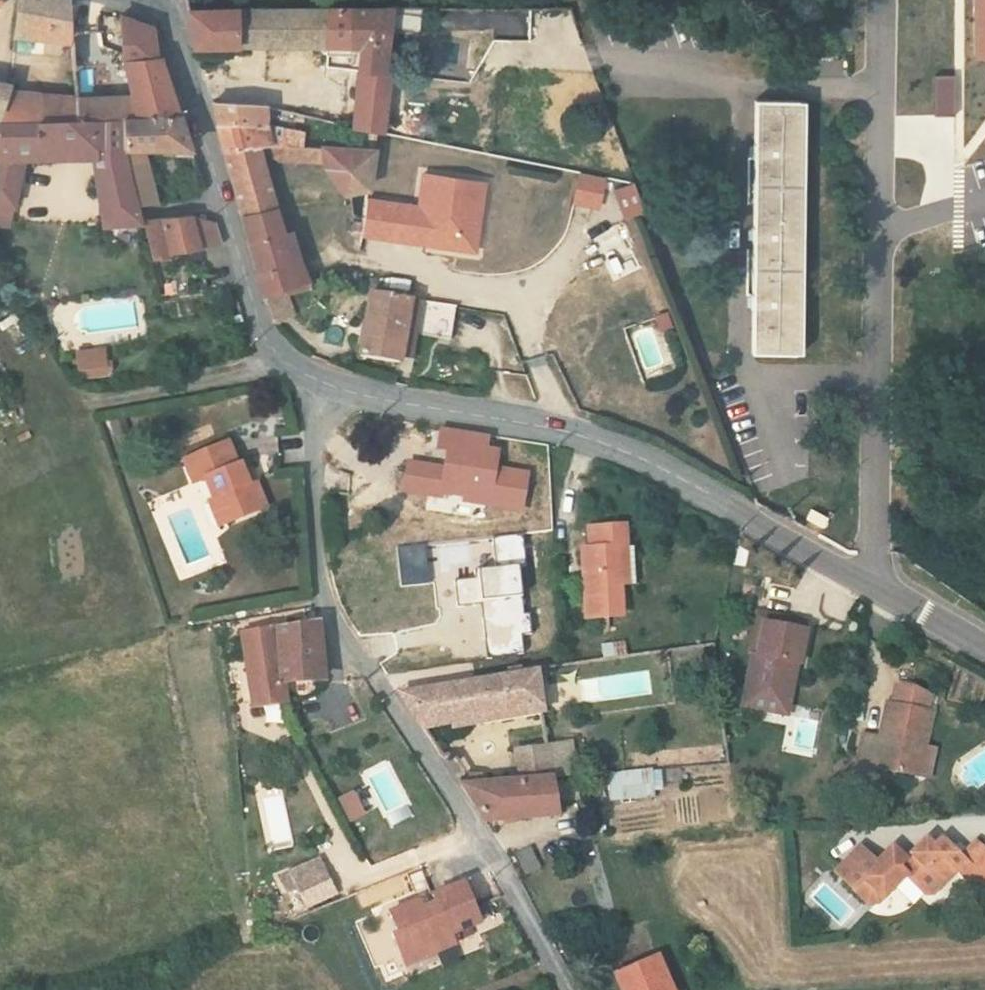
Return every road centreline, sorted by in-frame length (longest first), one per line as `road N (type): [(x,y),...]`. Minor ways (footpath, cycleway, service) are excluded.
road 1 (tertiary): [(310,379),(562,431),(642,461),(984,651)]
road 2 (residential): [(567,989),(490,848),(335,627),(320,579),(310,379)]
road 3 (tertiary): [(166,15),(251,310),(310,379)]
road 4 (track): [(284,358),(189,388),(89,404)]

